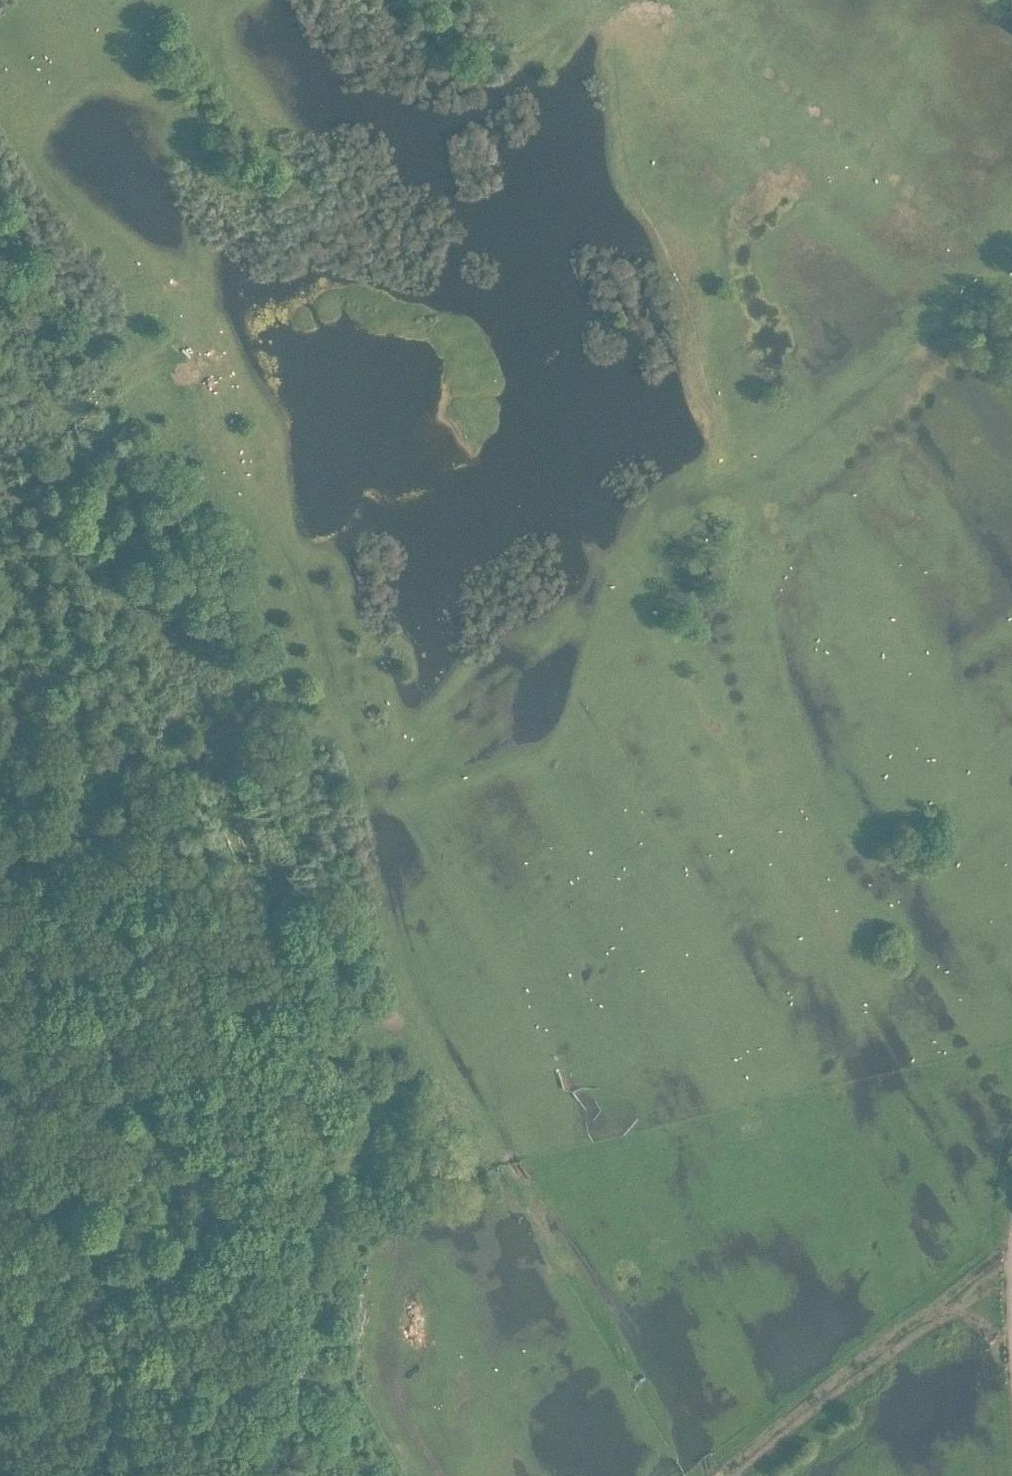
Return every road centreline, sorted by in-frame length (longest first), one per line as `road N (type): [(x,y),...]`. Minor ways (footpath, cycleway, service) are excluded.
road 1 (track): [(1010,1250),(802,1406),(724,1475)]

